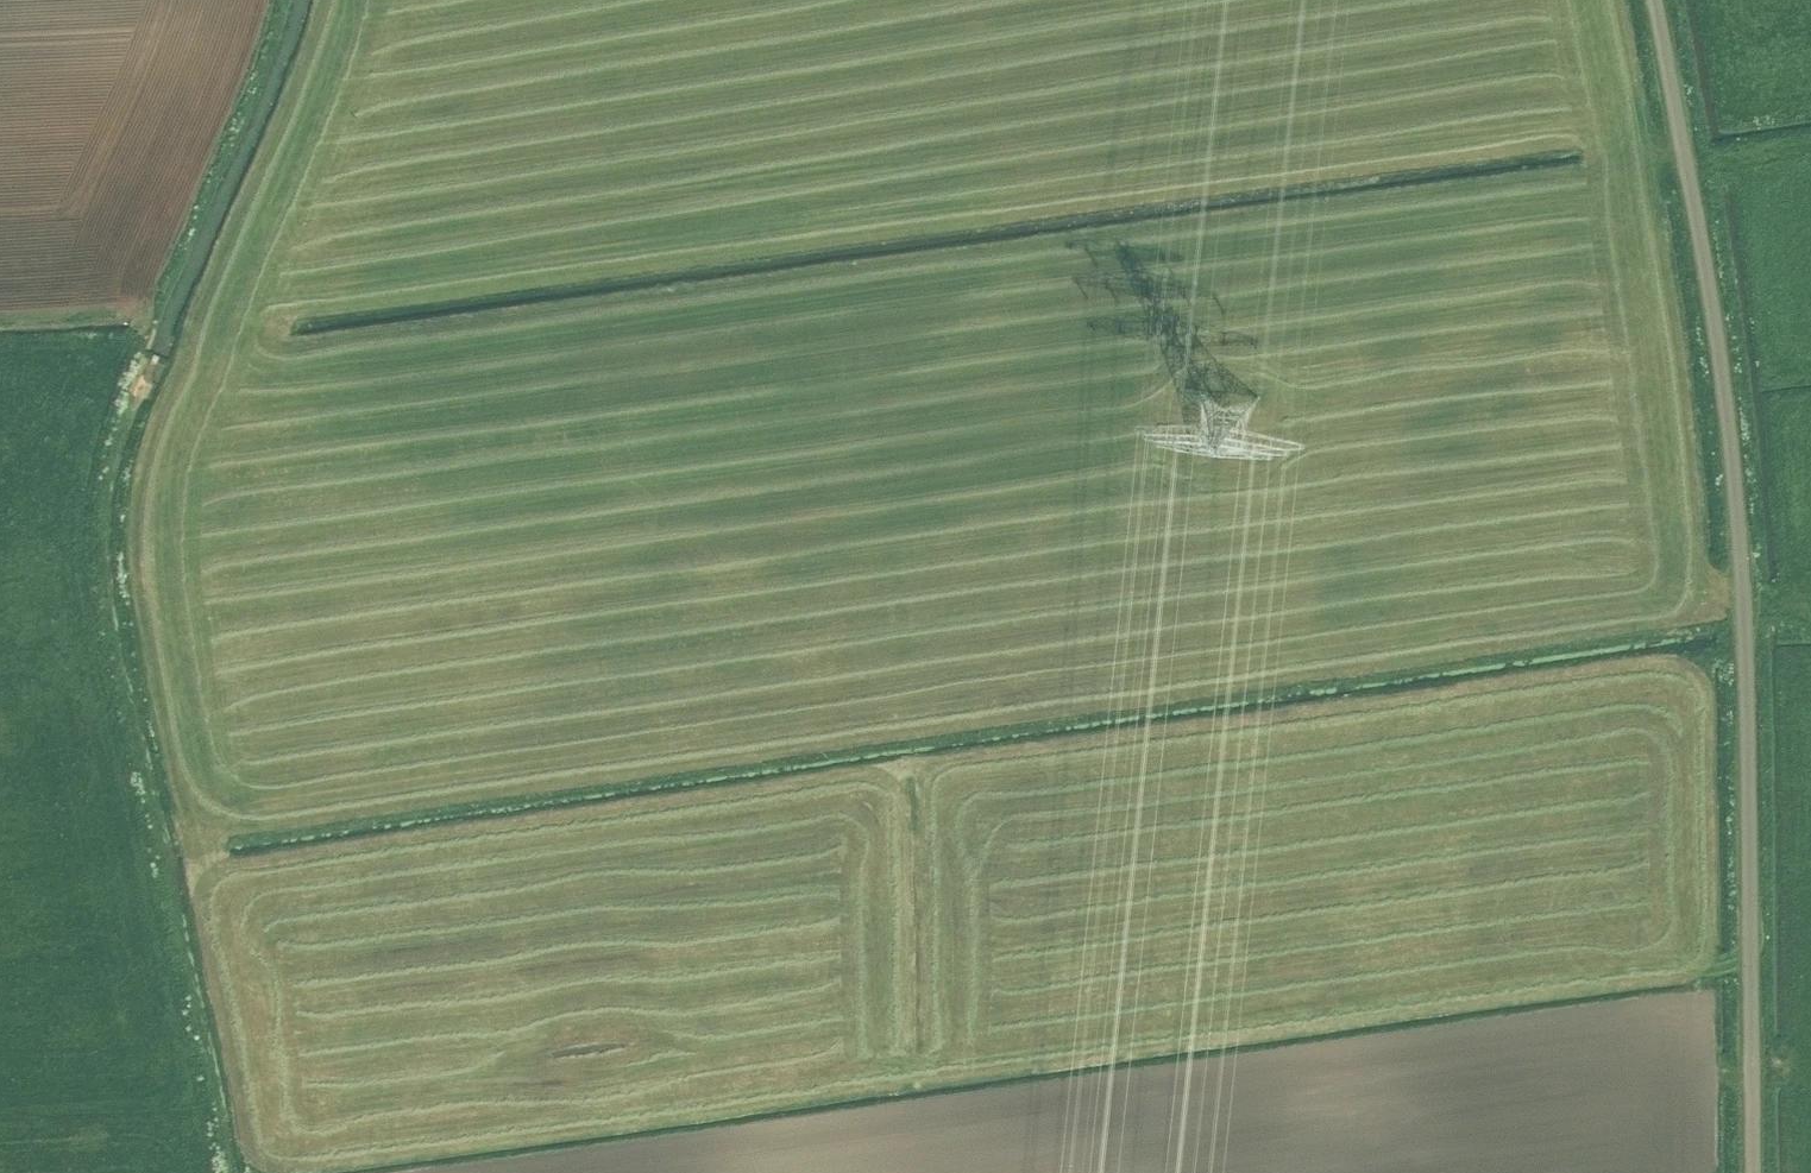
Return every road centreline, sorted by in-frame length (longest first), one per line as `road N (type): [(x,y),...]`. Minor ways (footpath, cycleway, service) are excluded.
road 1 (unclassified): [(1753,1172),(1744,654),(1730,443),(1655,0)]

